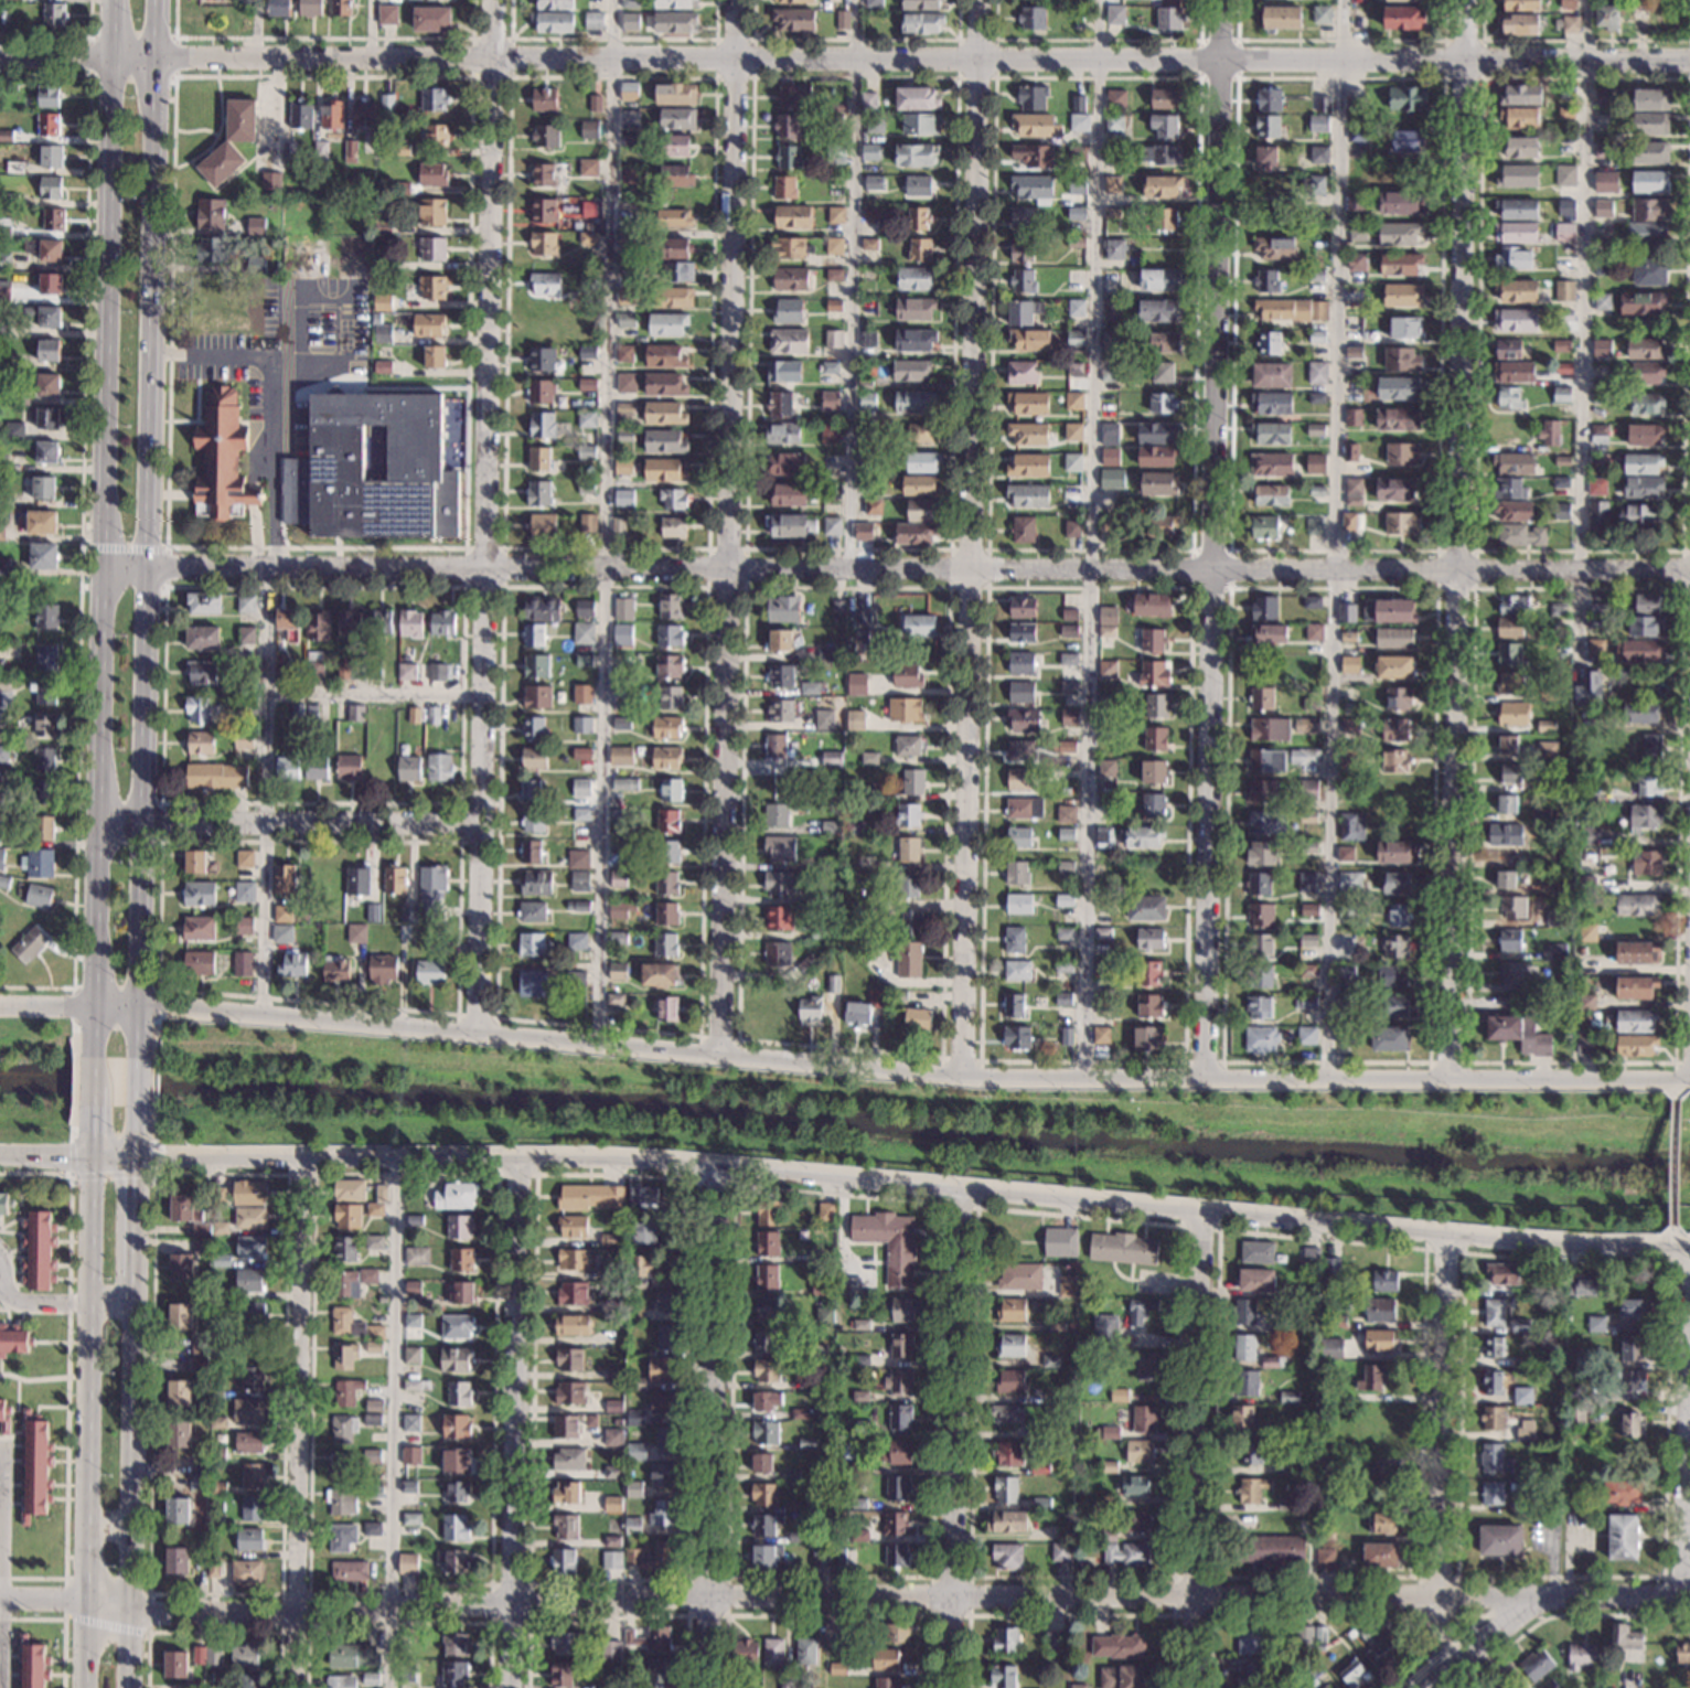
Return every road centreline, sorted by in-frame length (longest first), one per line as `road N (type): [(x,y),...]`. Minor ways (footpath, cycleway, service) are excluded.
road 1 (residential): [(1689,1596),(687,1596),(298,1617),(0,1602)]
road 2 (residential): [(1689,60),(0,58)]
road 3 (residential): [(1689,570),(107,566)]
road 4 (tertiary): [(138,1162),(616,1162),(1444,1240),(1689,1249)]
road 5 (tertiary): [(1689,1079),(965,1076),(141,1009)]
road 6 (residential): [(1210,1081),(1219,0)]
road 7 (residential): [(1448,1078),(1467,0)]
road 8 (residential): [(965,1076),(976,0)]
road 9 (secondary): [(115,0),(90,1058)]
road 10 (residential): [(726,1058),(735,0)]
road 11 (residential): [(478,1033),(493,0)]
road 12 (secondary): [(139,1057),(156,354)]
road 13 (secondary): [(87,1158),(84,1687)]
road 14 (residential): [(506,1687),(520,1162)]
road 15 (residential): [(704,1687),(718,1169)]
road 16 (residential): [(950,1687),(953,1194)]
road 17 (residential): [(1195,1687),(1197,1216)]
road 18 (residential): [(298,1617),(306,1161)]
road 19 (residential): [(1444,1673),(1436,1649),(1444,1240)]
road 20 (secondary): [(129,1687),(136,1276)]
road 21 (residential): [(479,821),(100,815)]
road 22 (secondary): [(156,354),(160,0)]
road 23 (residential): [(1682,1596),(1689,1249)]
road 24 (residential): [(1425,1687),(1533,1599)]

